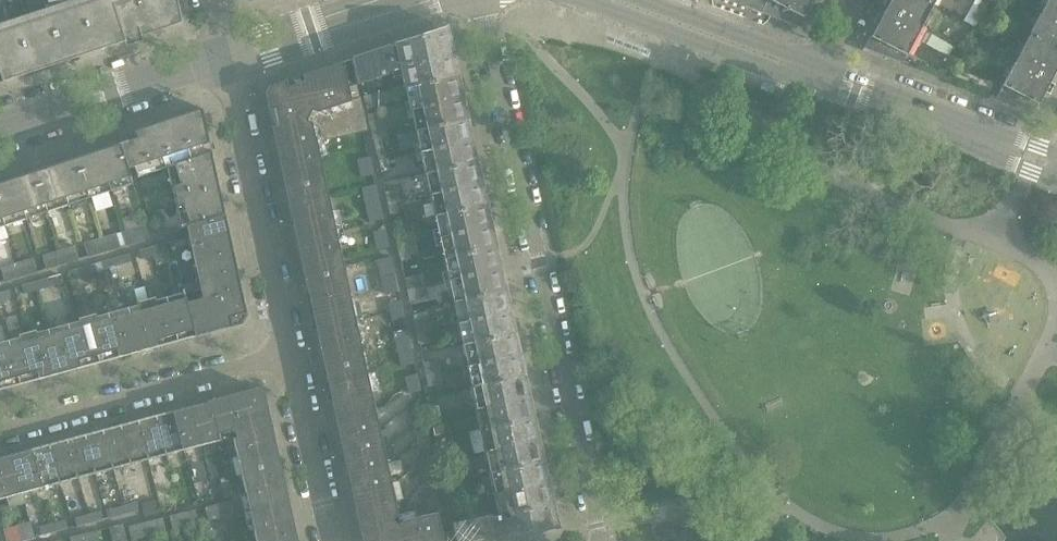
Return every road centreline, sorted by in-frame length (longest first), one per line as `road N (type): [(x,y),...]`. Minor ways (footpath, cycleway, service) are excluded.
road 1 (residential): [(480,0),(596,540)]
road 2 (residential): [(290,351),(226,55)]
road 3 (residential): [(0,431),(290,351)]
road 4 (residential): [(1056,161),(820,72)]
road 5 (residential): [(0,129),(226,55)]
road 6 (residential): [(820,72),(619,0)]
road 7 (residential): [(331,540),(290,351)]
road 8 (residential): [(226,55),(402,0)]

